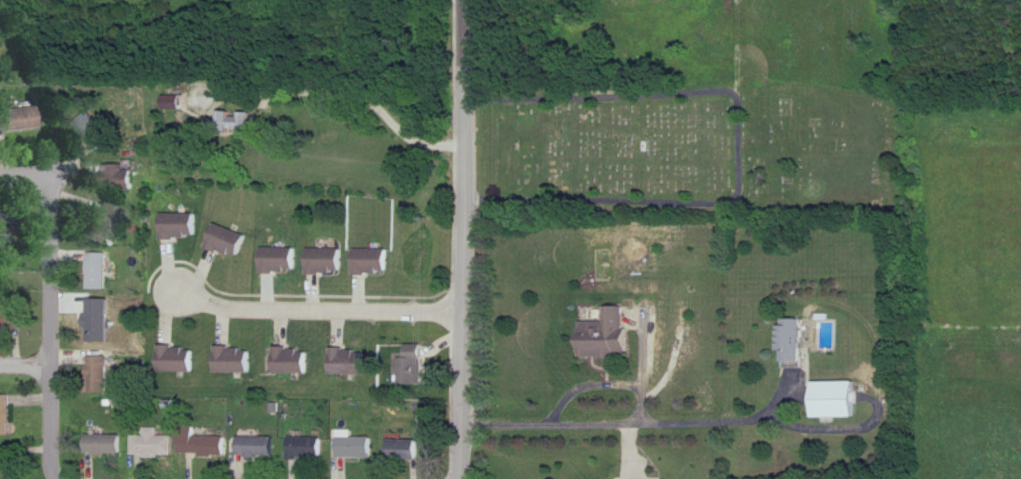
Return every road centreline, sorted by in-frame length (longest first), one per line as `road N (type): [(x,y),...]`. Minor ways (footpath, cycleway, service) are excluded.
road 1 (residential): [(463,91),(737,92),(737,192),(464,190)]
road 2 (tertiary): [(462,478),(463,0)]
road 3 (residential): [(192,478),(79,476),(49,459),(46,171),(38,161)]
road 4 (residential): [(464,413),(772,402),(788,387)]
road 5 (residential): [(463,300),(220,295),(175,276)]

